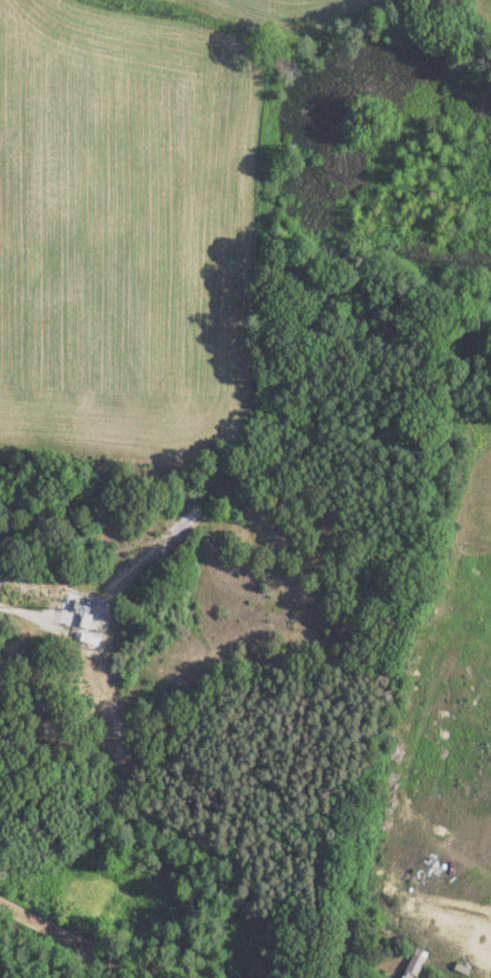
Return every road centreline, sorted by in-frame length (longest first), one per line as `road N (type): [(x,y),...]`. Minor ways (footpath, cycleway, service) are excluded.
road 1 (residential): [(149,977),(0,903)]

